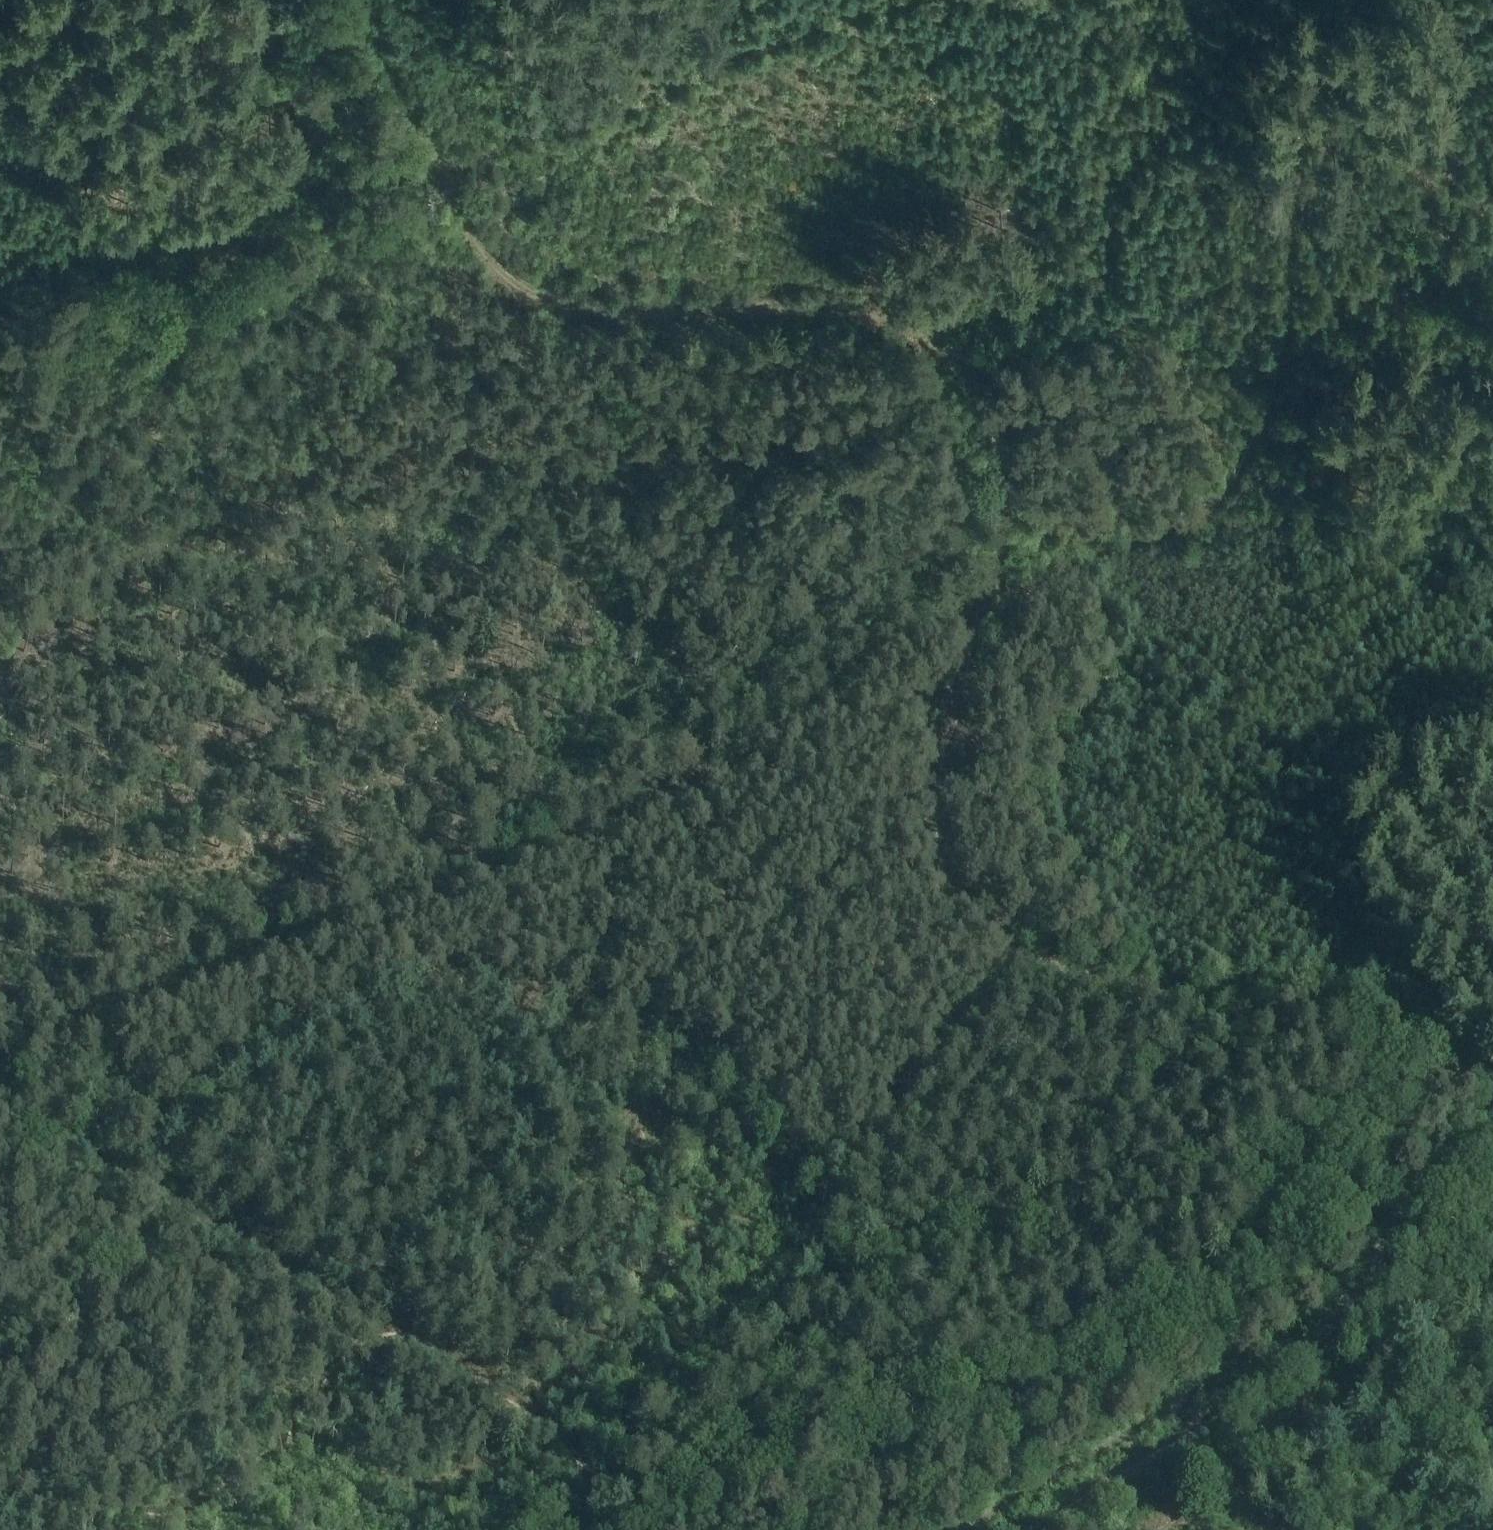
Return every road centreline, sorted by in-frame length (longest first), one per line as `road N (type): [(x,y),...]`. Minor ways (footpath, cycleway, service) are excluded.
road 1 (track): [(1492,1138),(1411,1207),(1370,1270),(1354,1316),(1324,1353),(1033,1529)]
road 2 (track): [(981,615),(945,733),(939,809),(955,886),(1006,950)]

